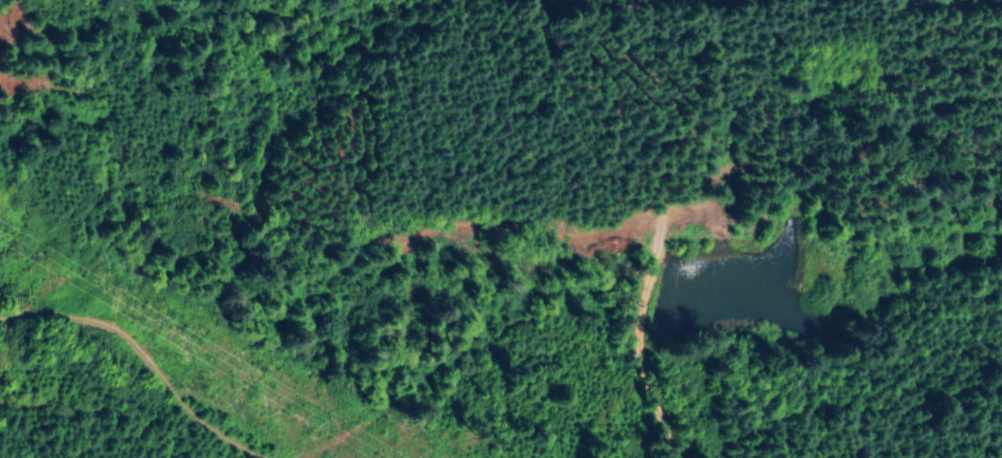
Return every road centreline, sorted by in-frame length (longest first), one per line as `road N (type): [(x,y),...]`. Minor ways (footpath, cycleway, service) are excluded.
road 1 (track): [(695,457),(664,210),(604,115),(566,0)]
road 2 (track): [(445,457),(390,425),(311,398),(186,409),(133,400),(100,359),(117,306)]

